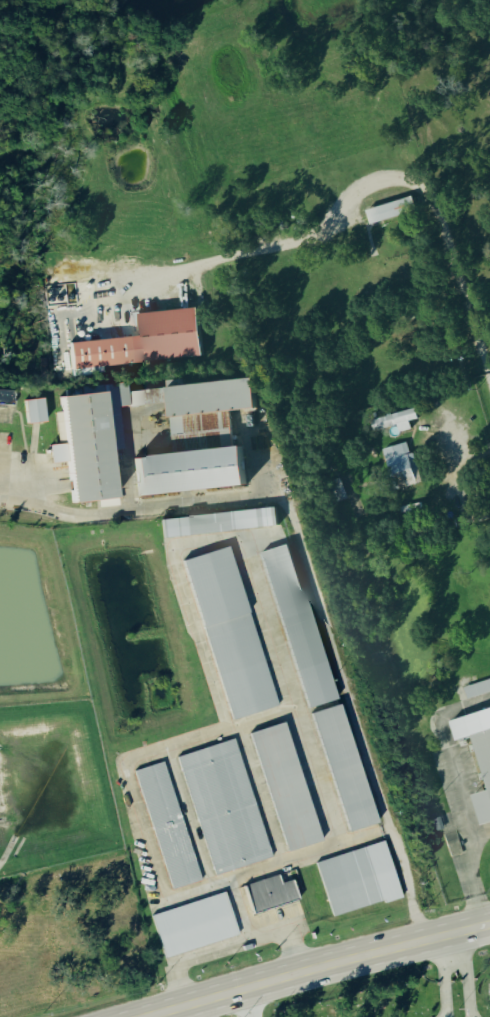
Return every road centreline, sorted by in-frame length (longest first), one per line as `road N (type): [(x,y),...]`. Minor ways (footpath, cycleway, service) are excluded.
road 1 (secondary): [(145,1016),(489,924)]
road 2 (residential): [(489,377),(428,192)]

